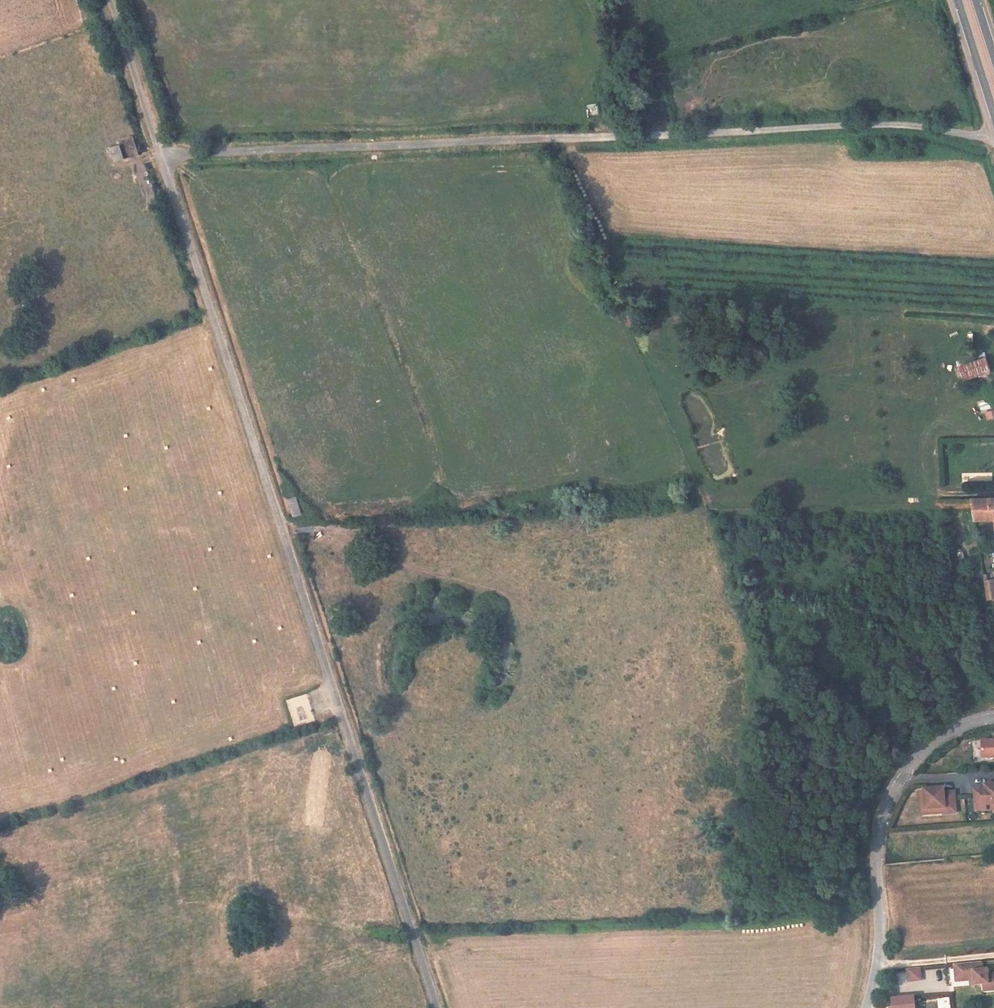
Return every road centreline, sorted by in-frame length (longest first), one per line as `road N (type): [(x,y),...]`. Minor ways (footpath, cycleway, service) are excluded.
road 1 (unclassified): [(111,0),(437,1007)]
road 2 (track): [(161,155),(897,125),(993,140)]
road 3 (residential): [(867,1007),(878,965),(877,834),(891,793),(945,734),(993,718)]

